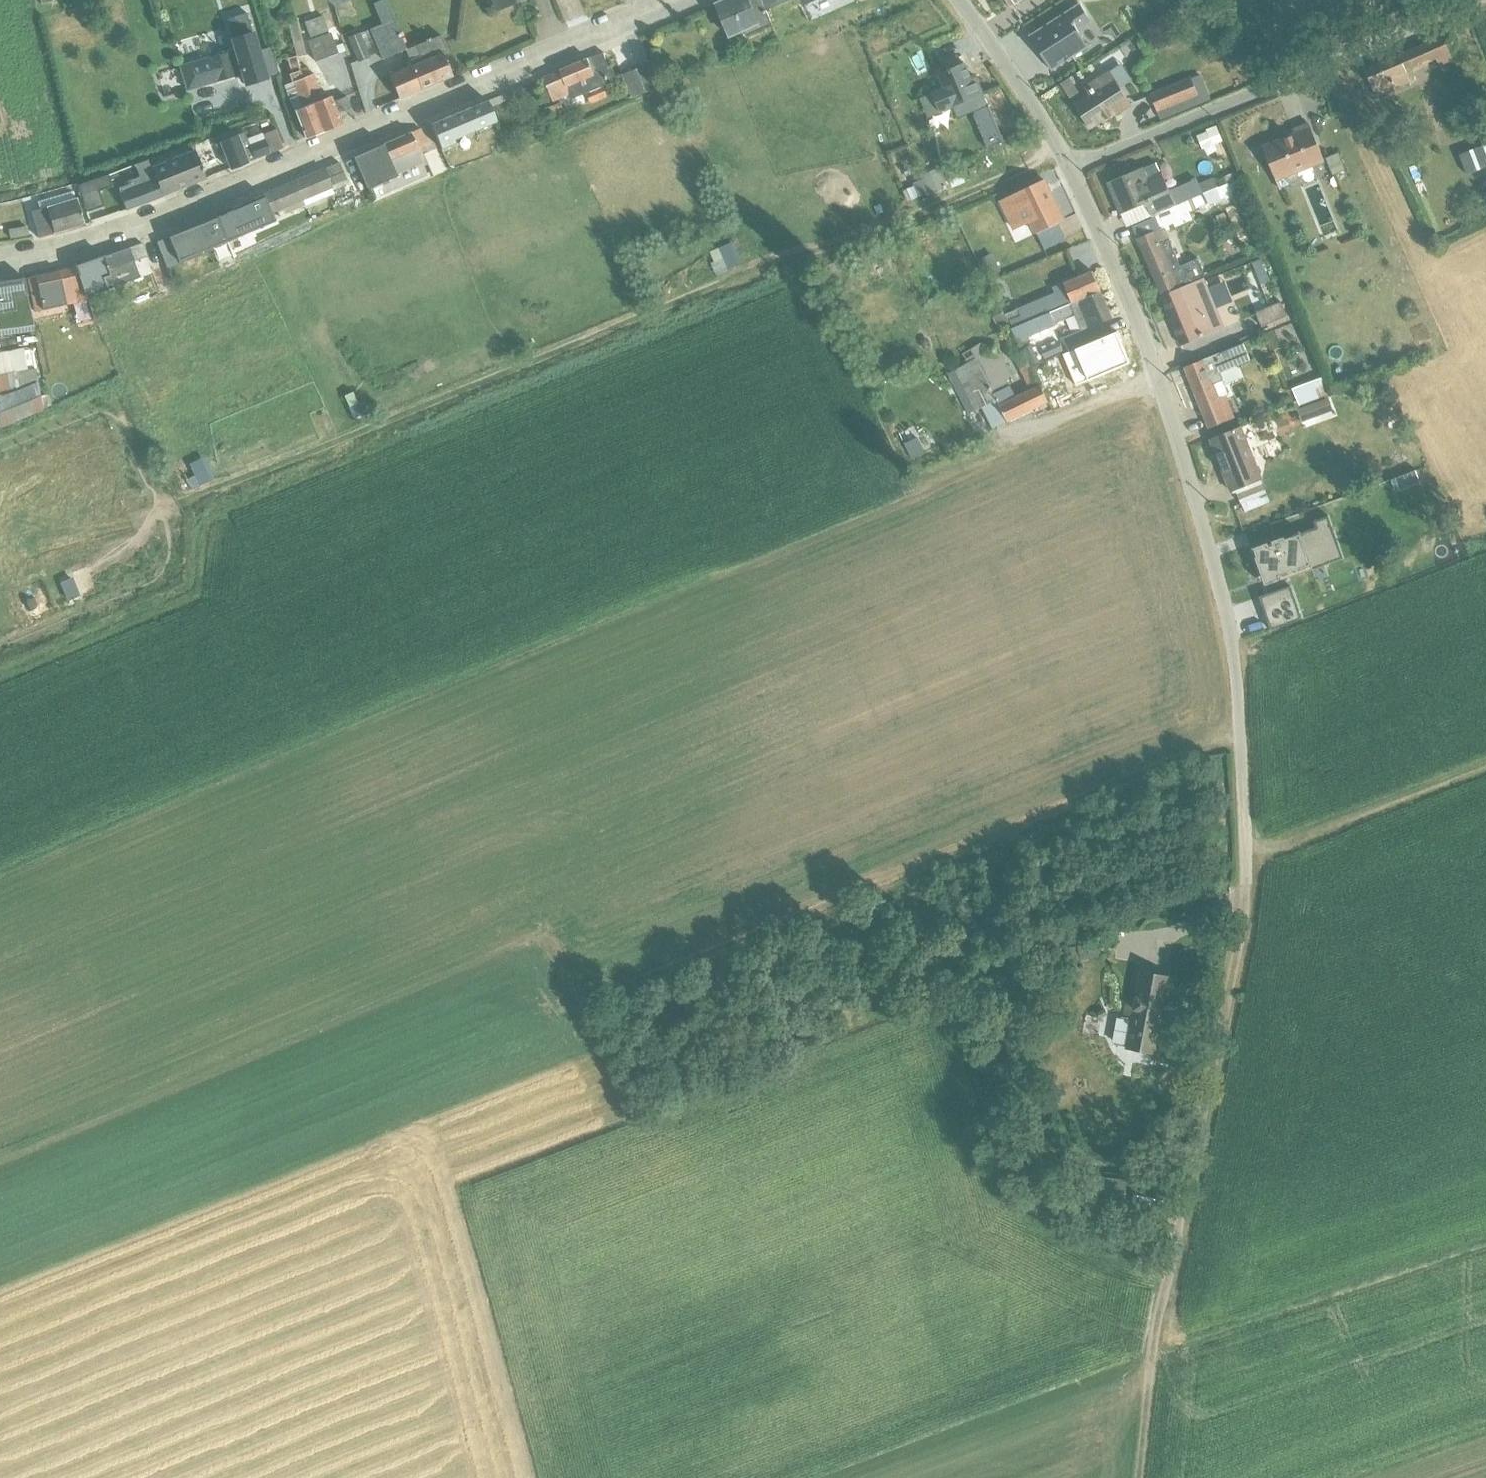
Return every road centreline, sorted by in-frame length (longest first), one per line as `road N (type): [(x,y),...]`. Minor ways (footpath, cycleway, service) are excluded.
road 1 (residential): [(1070,168),(1146,342),(1222,594),(1238,689),(1247,882)]
road 2 (tertiary): [(677,0),(150,222),(0,262)]
road 3 (track): [(1140,1477),(1155,1335),(1247,882)]
road 4 (residential): [(1070,168),(1477,0)]
road 5 (residential): [(959,0),(1070,168)]

